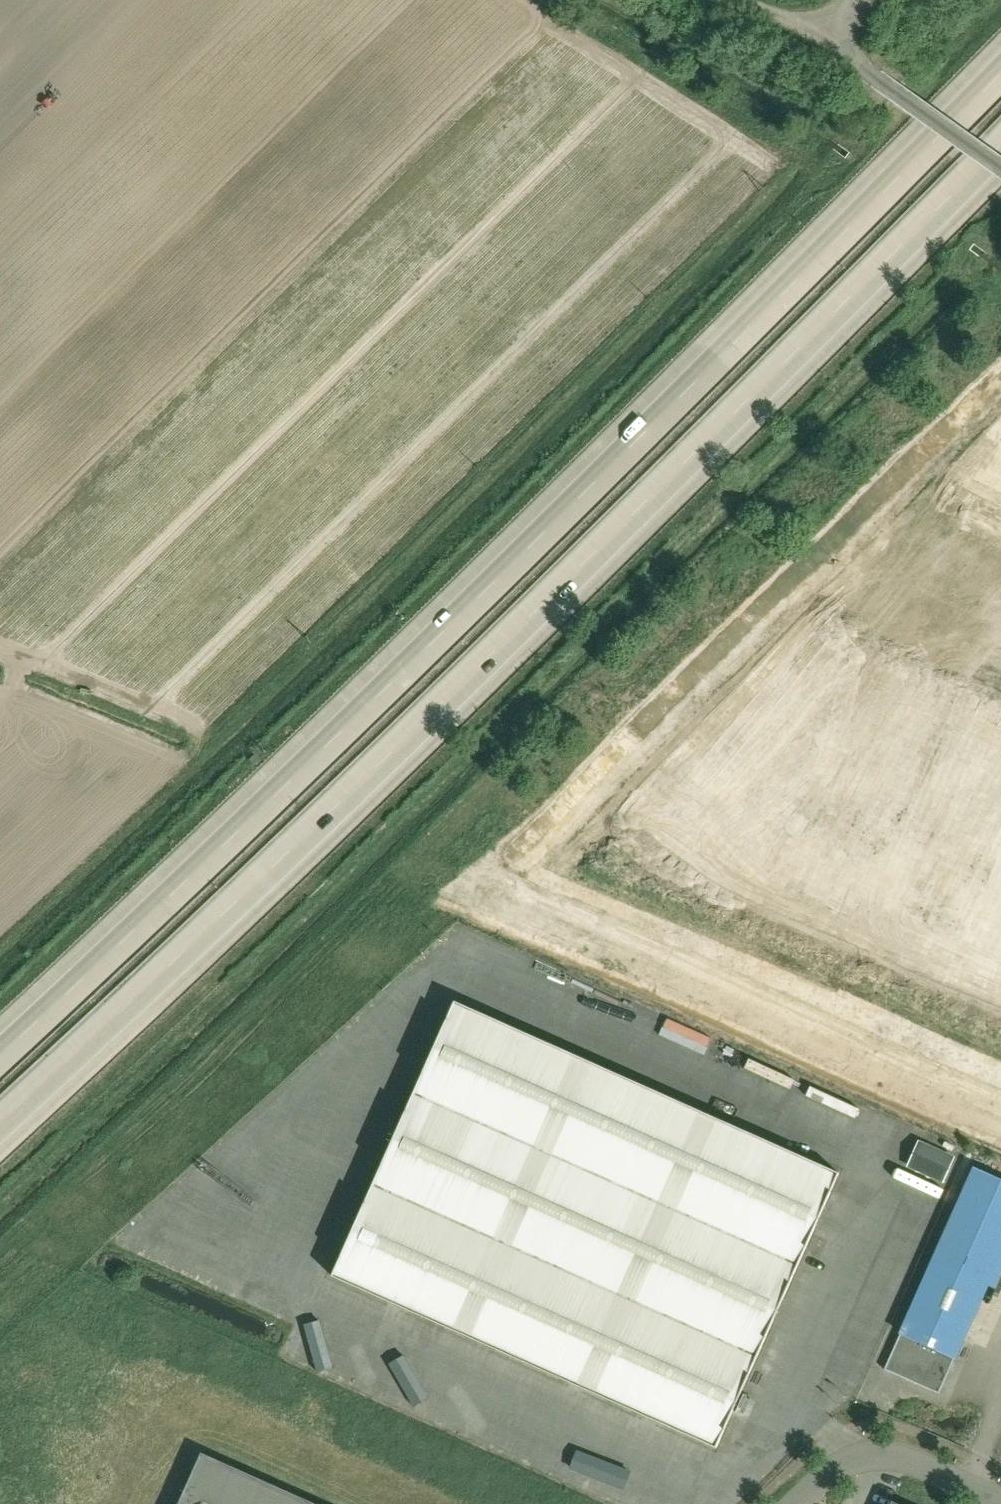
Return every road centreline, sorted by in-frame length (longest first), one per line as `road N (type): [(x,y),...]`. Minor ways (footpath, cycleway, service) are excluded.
road 1 (motorway): [(1000,72),(444,630),(0,1055)]
road 2 (motorway): [(0,1123),(478,669),(1000,144)]
road 3 (residential): [(811,1503),(865,1459),(922,1460),(1000,1495)]

